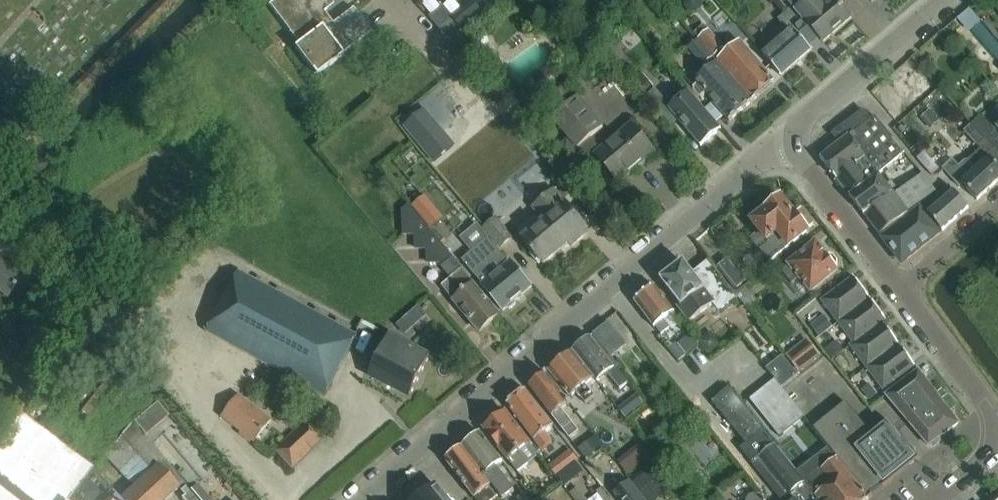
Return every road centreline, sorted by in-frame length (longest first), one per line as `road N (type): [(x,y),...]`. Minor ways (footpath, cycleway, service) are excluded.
road 1 (unclassified): [(360,499),(788,135)]
road 2 (unclassified): [(788,135),(940,0)]
road 3 (residential): [(902,287),(788,135)]
road 4 (residential): [(997,420),(902,287)]
road 5 (residential): [(902,287),(997,200)]

